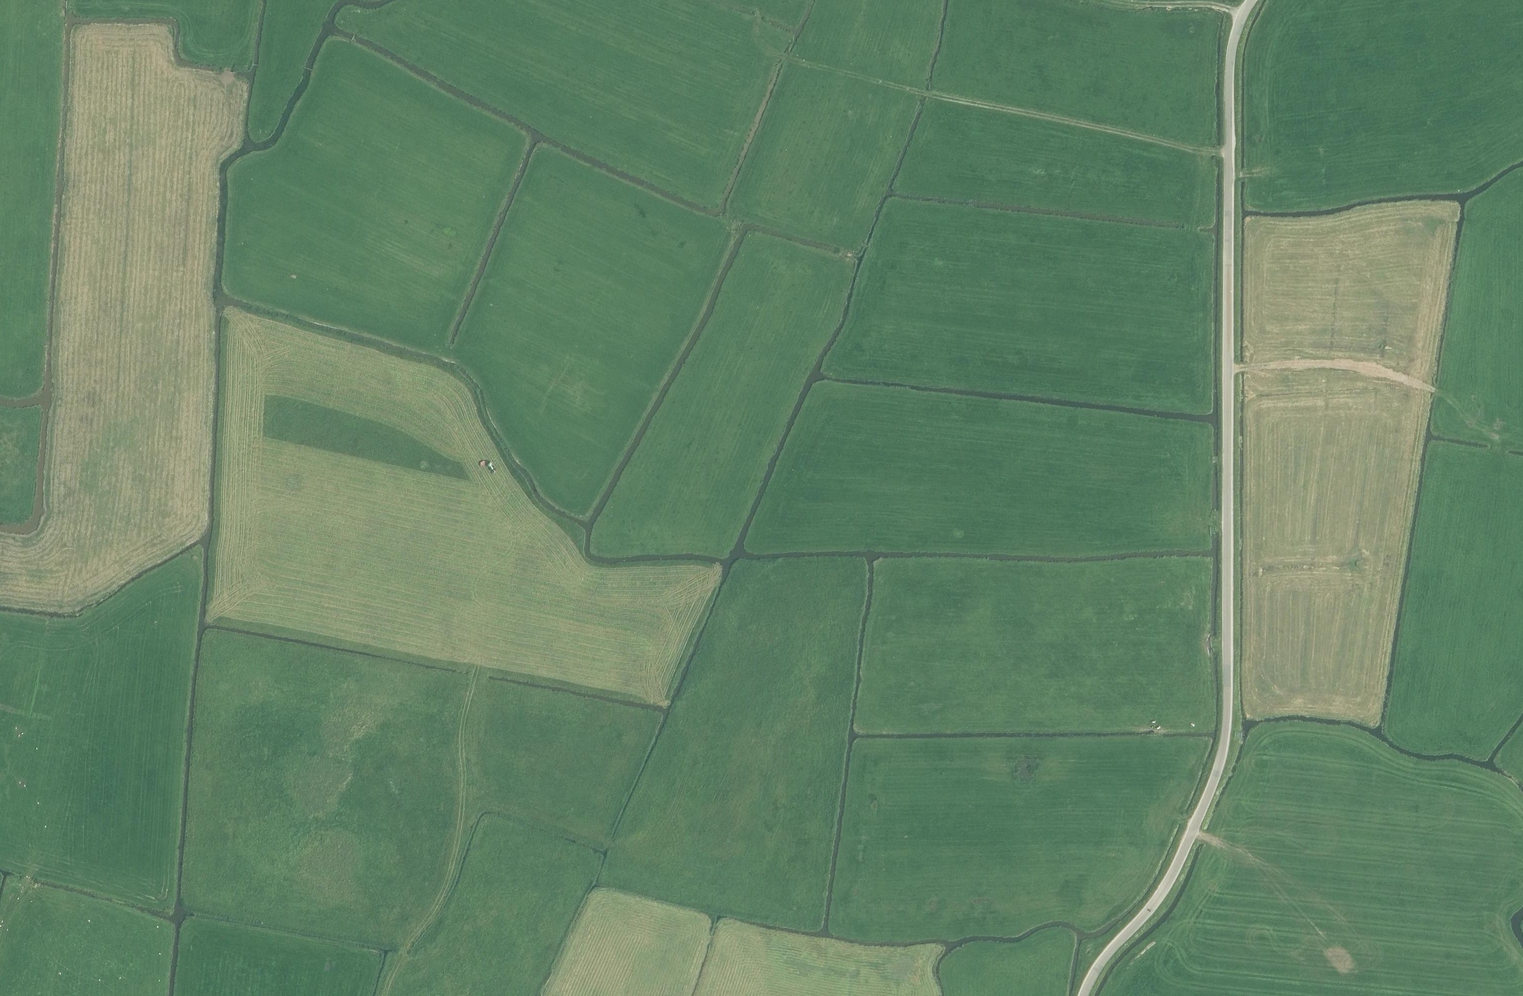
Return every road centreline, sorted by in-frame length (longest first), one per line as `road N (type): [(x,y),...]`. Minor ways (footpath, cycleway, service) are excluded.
road 1 (unclassified): [(1085,995),(1108,950),(1172,870),(1216,768),(1227,701),(1231,65),(1252,0)]

